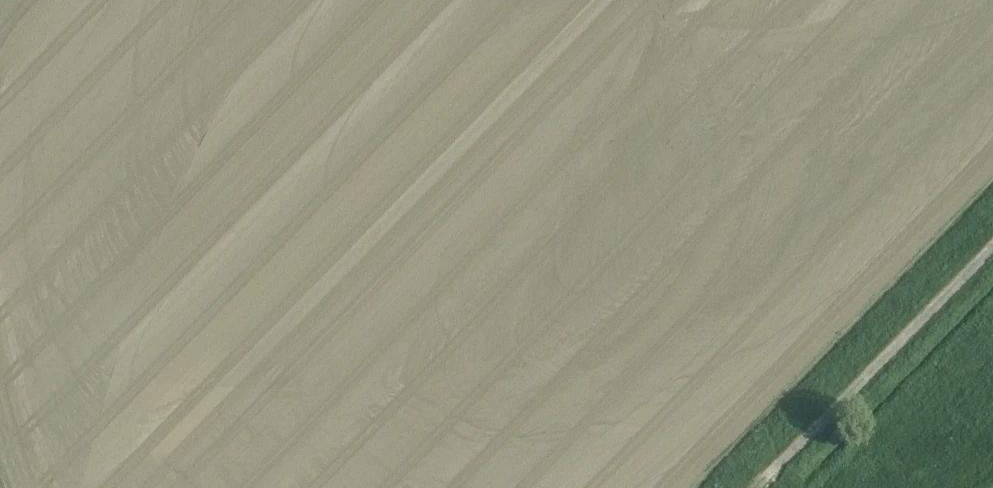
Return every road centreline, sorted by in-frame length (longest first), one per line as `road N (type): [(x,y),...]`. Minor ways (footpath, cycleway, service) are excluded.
road 1 (track): [(992,238),(749,487)]

